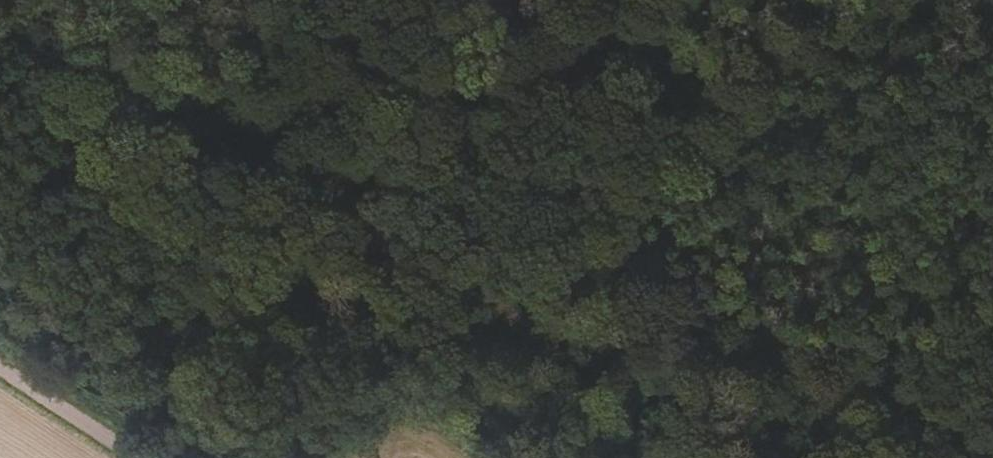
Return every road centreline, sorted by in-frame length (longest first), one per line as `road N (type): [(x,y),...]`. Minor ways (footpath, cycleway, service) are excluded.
road 1 (track): [(0,56),(162,85),(695,78),(992,49)]
road 2 (track): [(162,85),(697,302),(992,457)]

